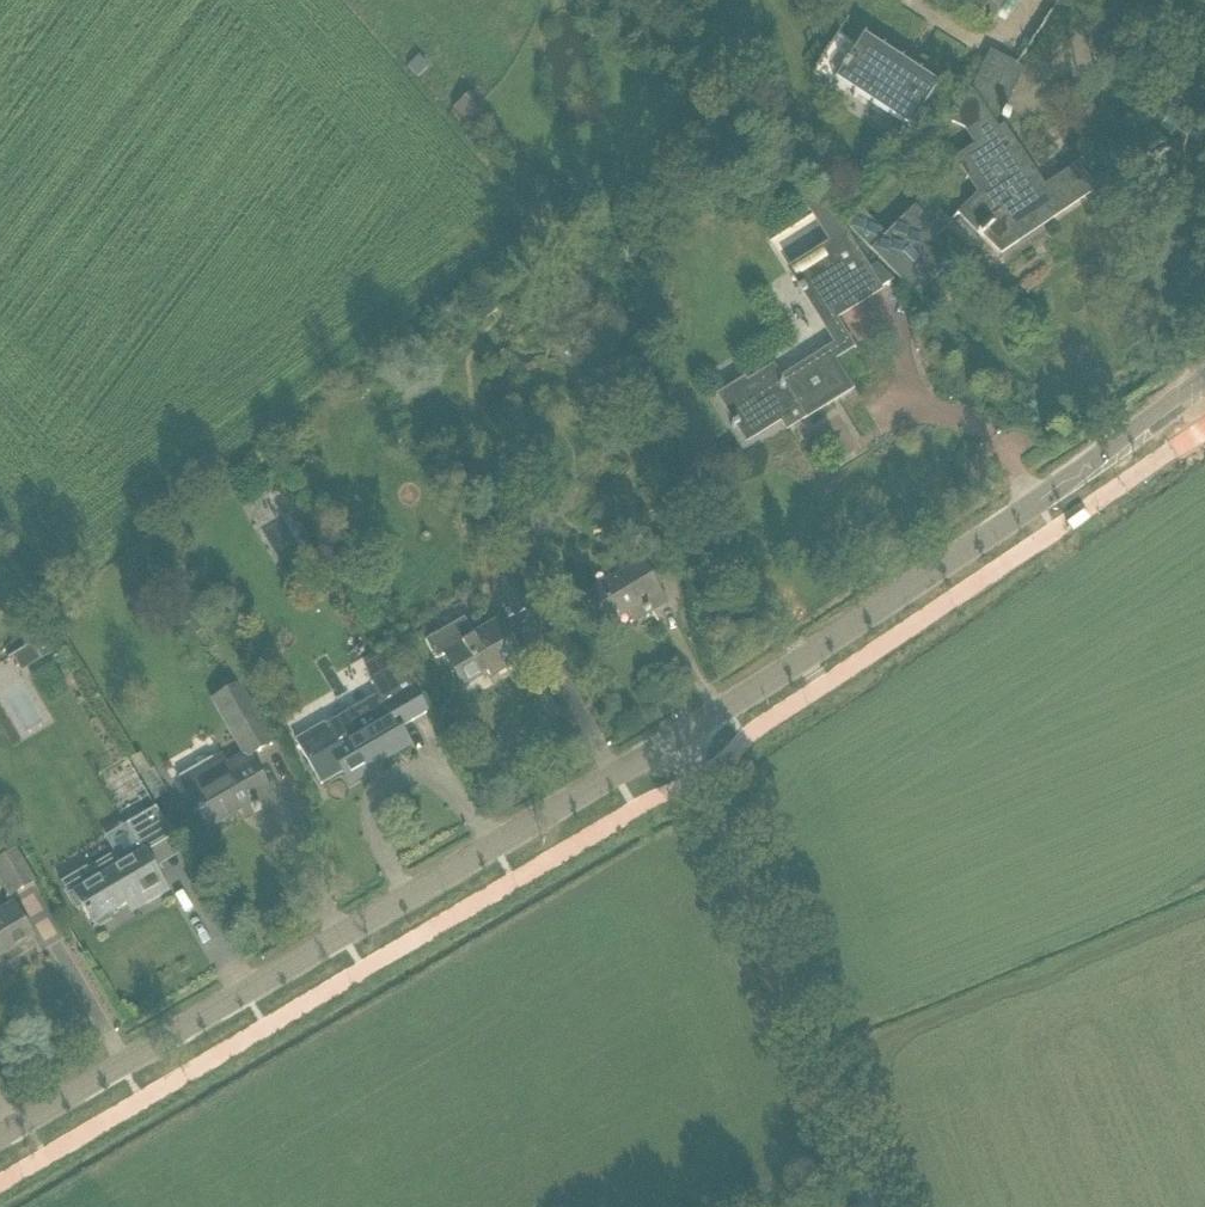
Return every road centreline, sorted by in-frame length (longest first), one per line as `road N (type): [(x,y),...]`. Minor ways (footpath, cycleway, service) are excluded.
road 1 (tertiary): [(0,1139),(680,736)]
road 2 (tertiary): [(680,736),(1204,383)]
road 3 (unclassified): [(883,1206),(680,736)]

